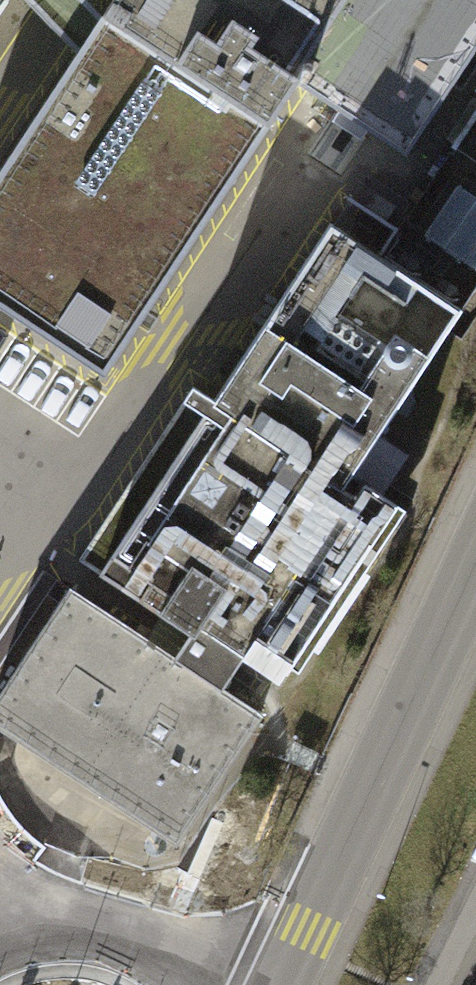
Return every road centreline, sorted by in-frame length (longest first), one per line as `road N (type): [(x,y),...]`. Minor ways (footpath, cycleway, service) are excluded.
road 1 (tertiary): [(279,984),(475,561)]

